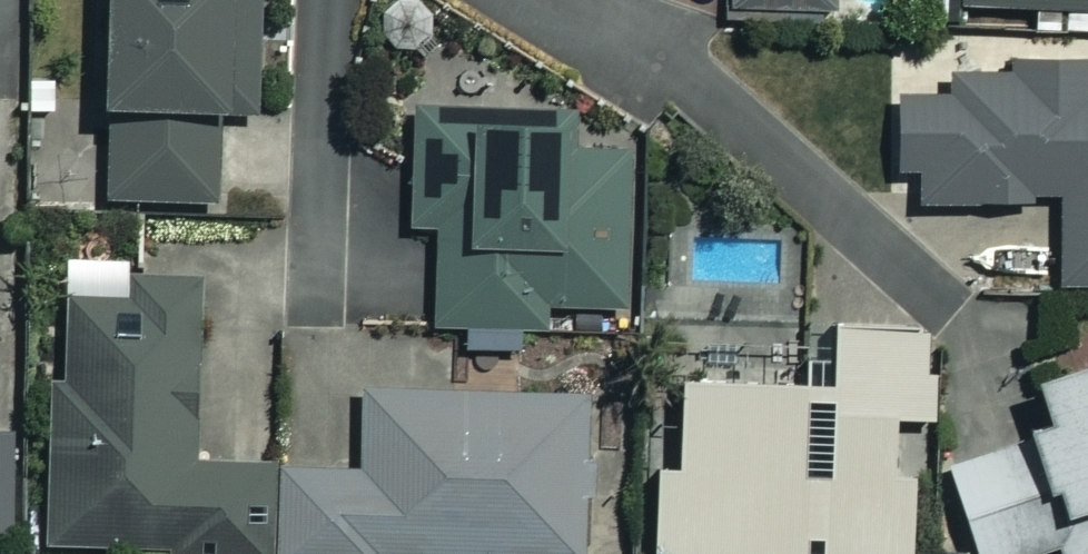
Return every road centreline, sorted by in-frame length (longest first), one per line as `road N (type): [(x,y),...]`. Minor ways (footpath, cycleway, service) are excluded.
road 1 (residential): [(534,0),(725,111),(933,297)]

